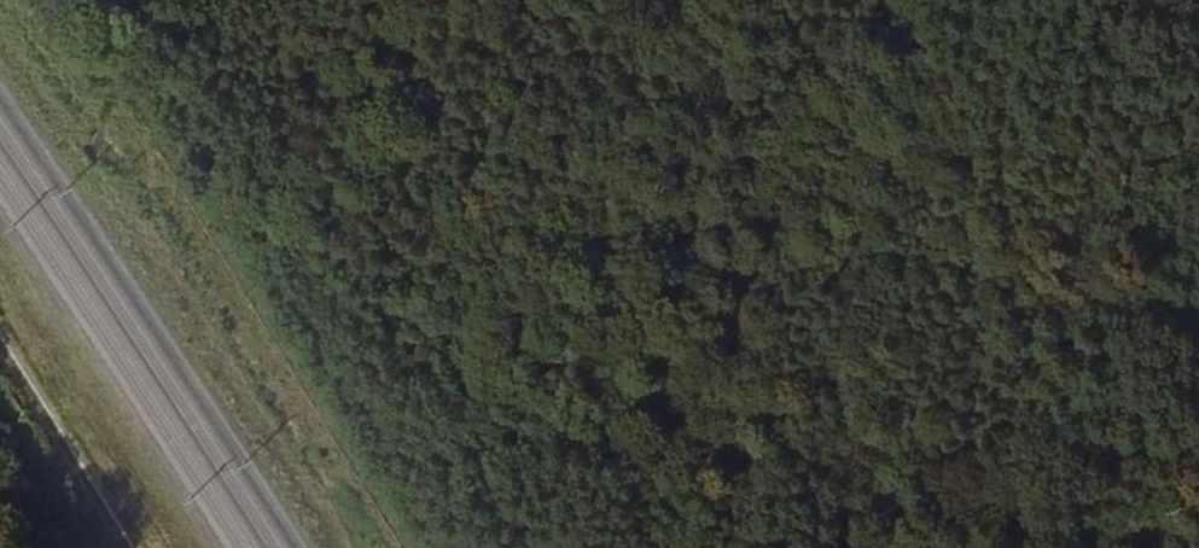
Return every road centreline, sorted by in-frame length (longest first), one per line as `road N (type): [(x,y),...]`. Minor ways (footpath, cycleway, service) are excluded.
road 1 (track): [(0,404),(93,547)]

